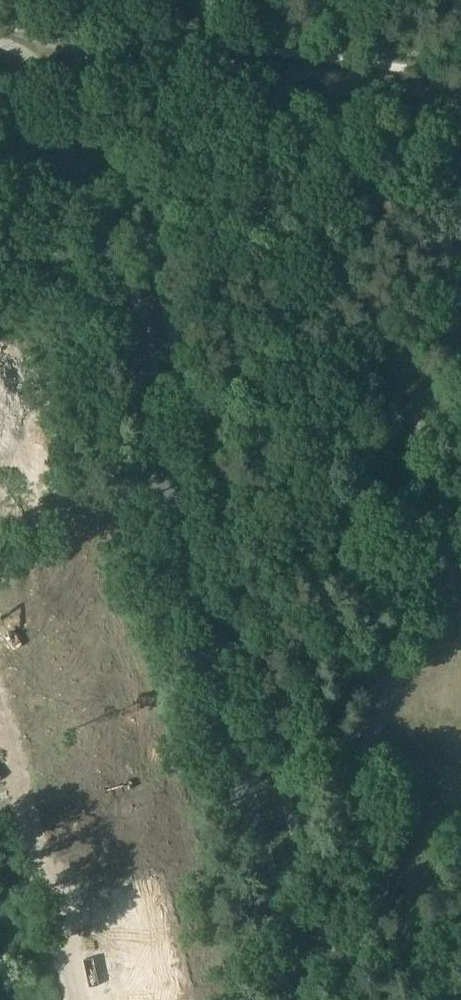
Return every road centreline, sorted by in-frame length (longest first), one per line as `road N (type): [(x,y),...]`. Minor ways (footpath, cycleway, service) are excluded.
road 1 (secondary): [(295,999),(118,314),(77,189),(0,92)]
road 2 (track): [(0,704),(48,891),(63,999)]

